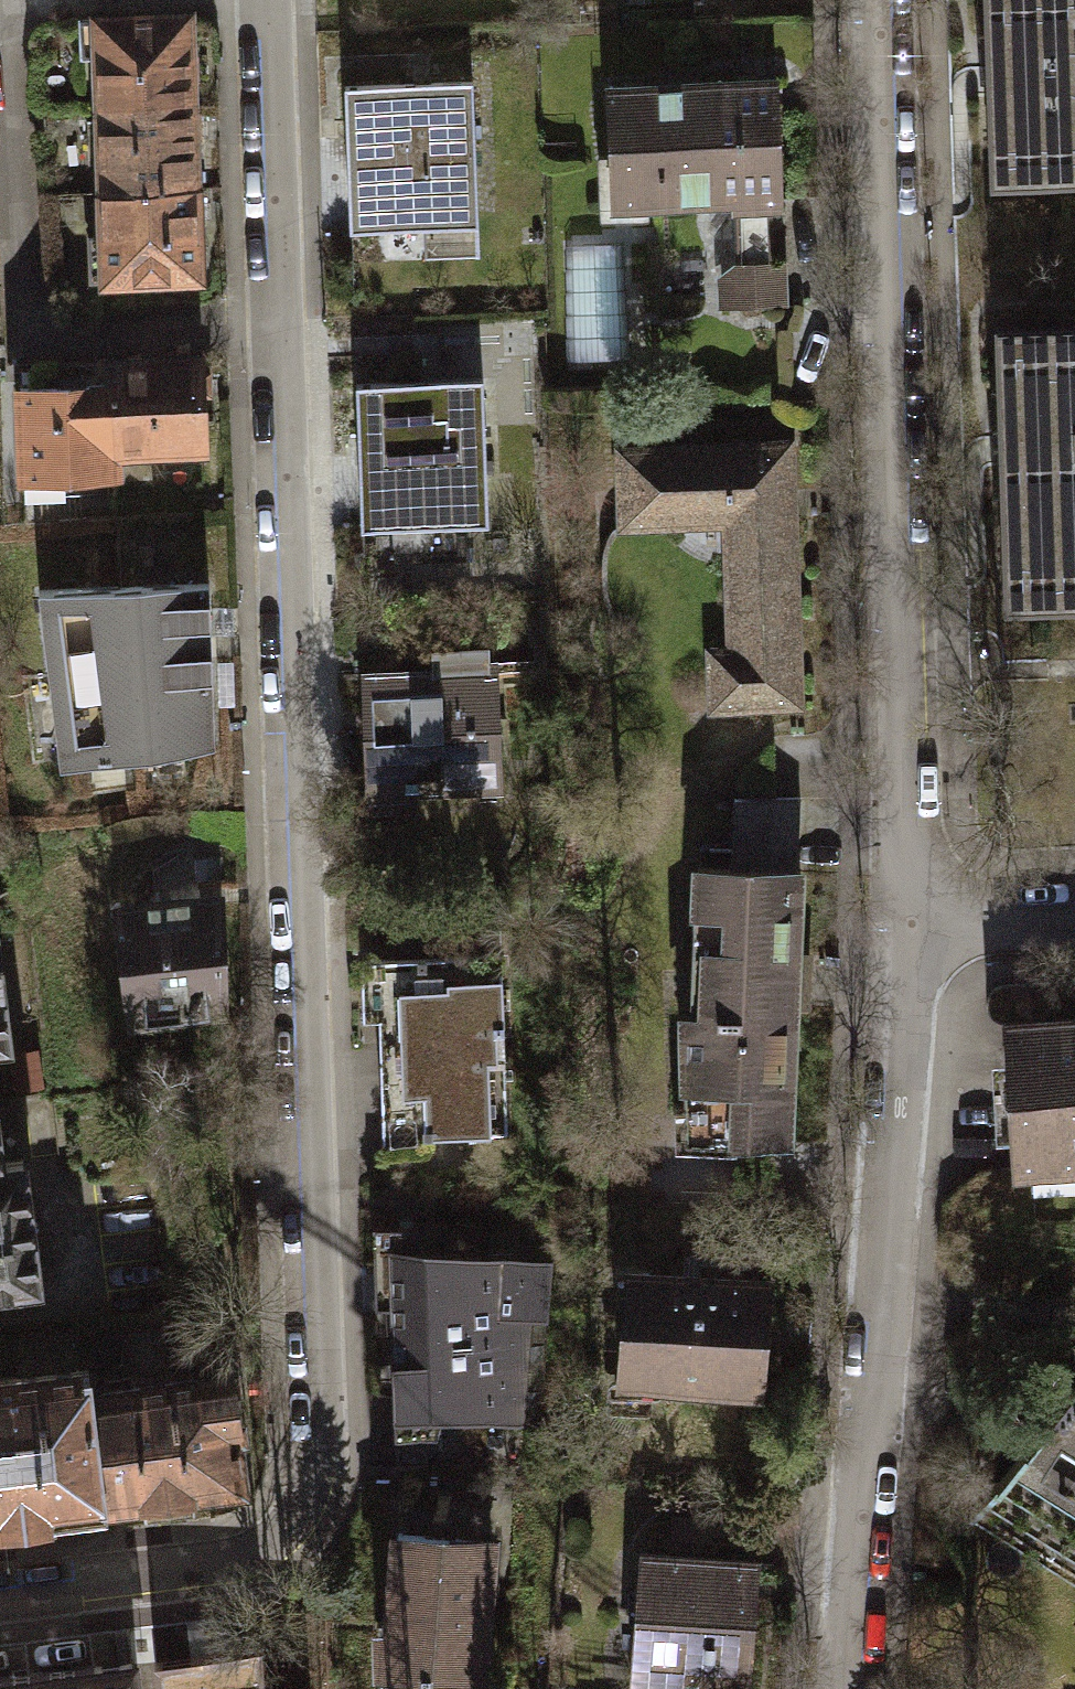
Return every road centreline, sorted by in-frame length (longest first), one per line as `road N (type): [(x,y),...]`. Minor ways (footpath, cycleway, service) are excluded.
road 1 (residential): [(274,0),(328,1435),(316,1479),(271,1546),(214,1566),(0,1592)]
road 2 (residential): [(867,0),(902,923)]
road 3 (residential): [(902,923),(838,1688)]
road 4 (residential): [(902,923),(1074,914)]

